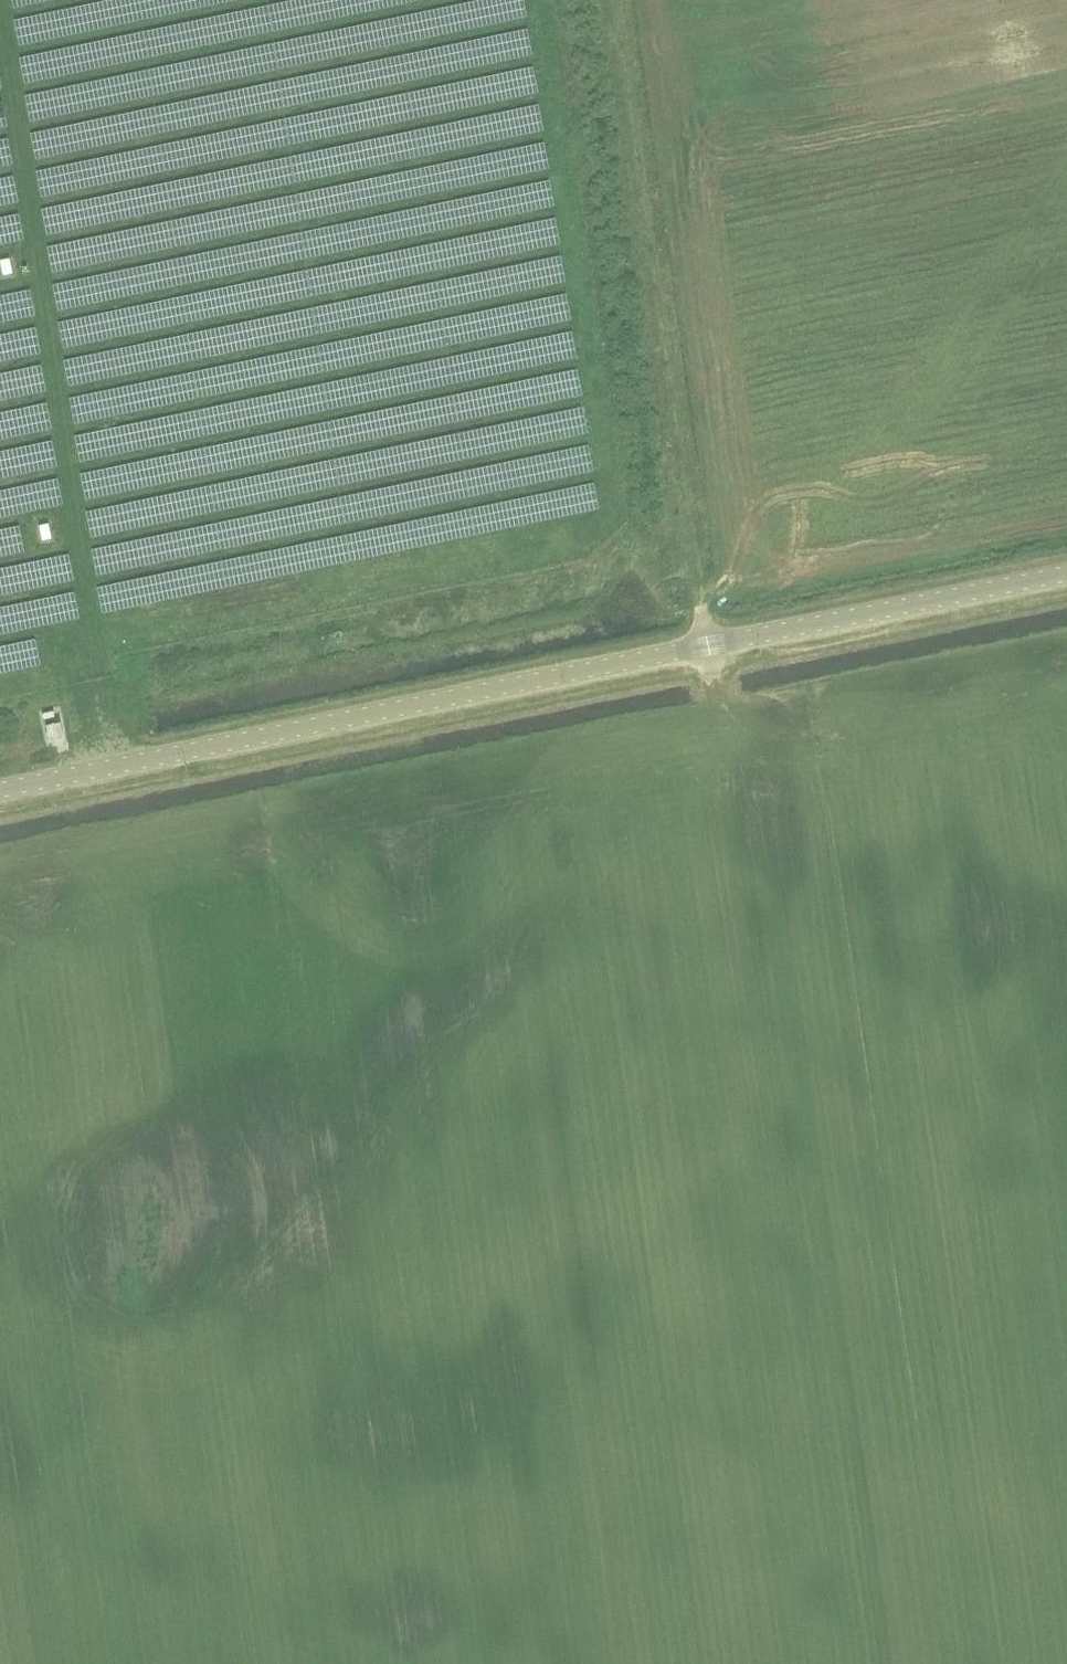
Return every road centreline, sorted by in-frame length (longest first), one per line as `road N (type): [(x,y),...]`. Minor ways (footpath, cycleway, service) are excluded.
road 1 (unclassified): [(0,792),(1066,577)]
road 2 (track): [(613,0),(709,646)]

